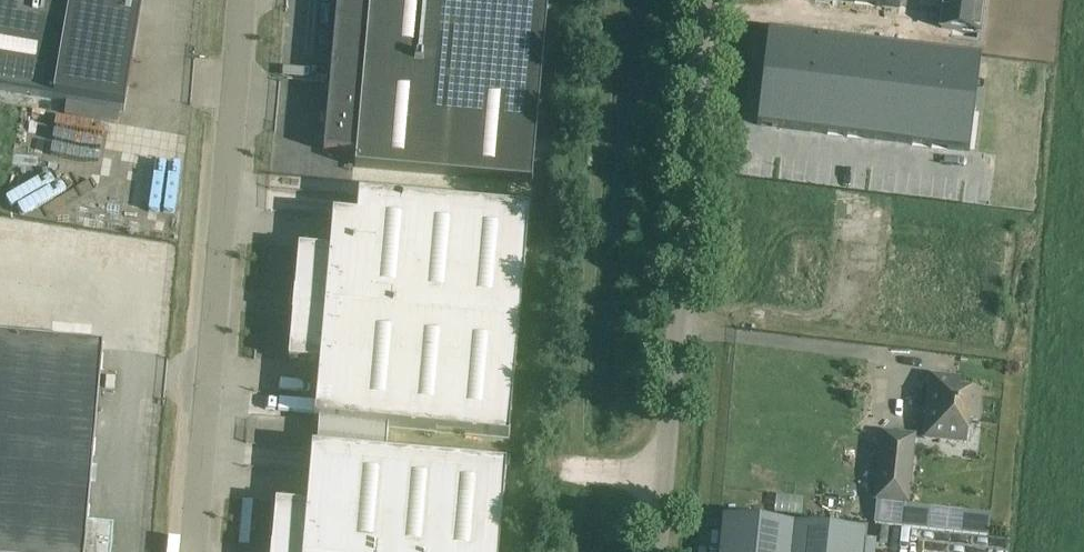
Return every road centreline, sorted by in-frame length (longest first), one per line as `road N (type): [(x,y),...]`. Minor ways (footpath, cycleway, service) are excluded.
road 1 (unclassified): [(650,551),(704,0)]
road 2 (unclassified): [(192,551),(242,0)]

